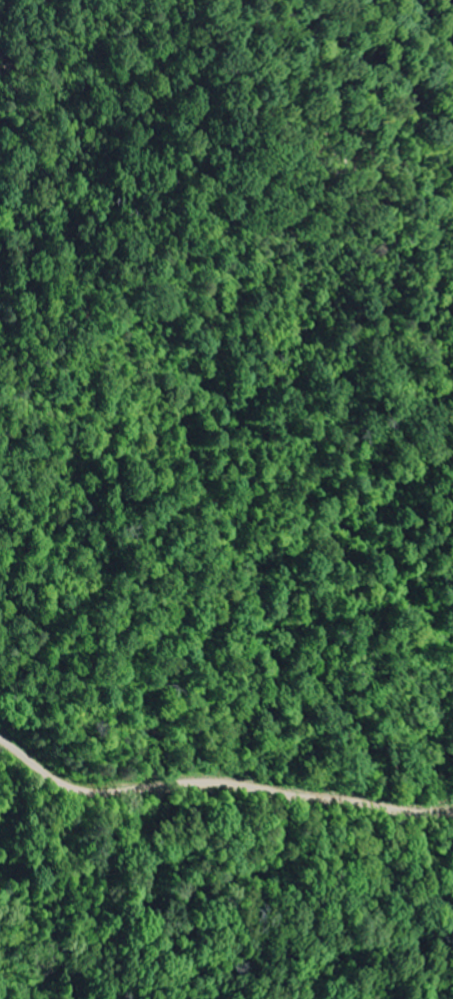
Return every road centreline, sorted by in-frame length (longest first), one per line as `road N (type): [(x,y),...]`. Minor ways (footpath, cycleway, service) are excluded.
road 1 (residential): [(452,811),(234,781),(82,791),(0,732)]

